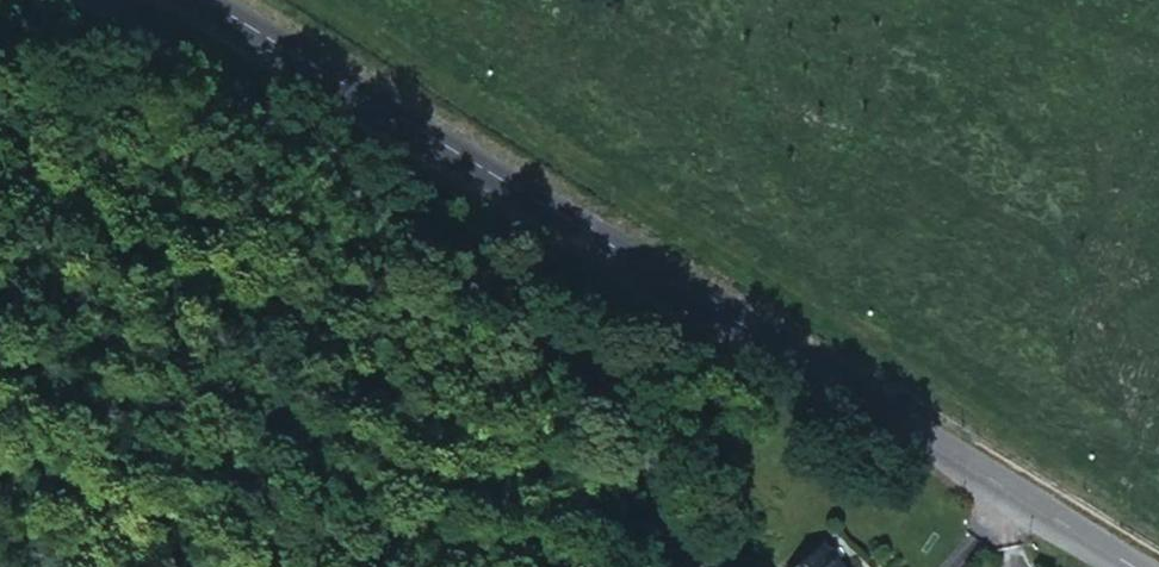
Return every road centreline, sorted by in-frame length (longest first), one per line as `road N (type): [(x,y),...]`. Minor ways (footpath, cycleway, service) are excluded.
road 1 (secondary): [(1135,566),(776,362),(201,0)]
road 2 (tertiary): [(95,0),(590,369),(641,456),(679,566)]

